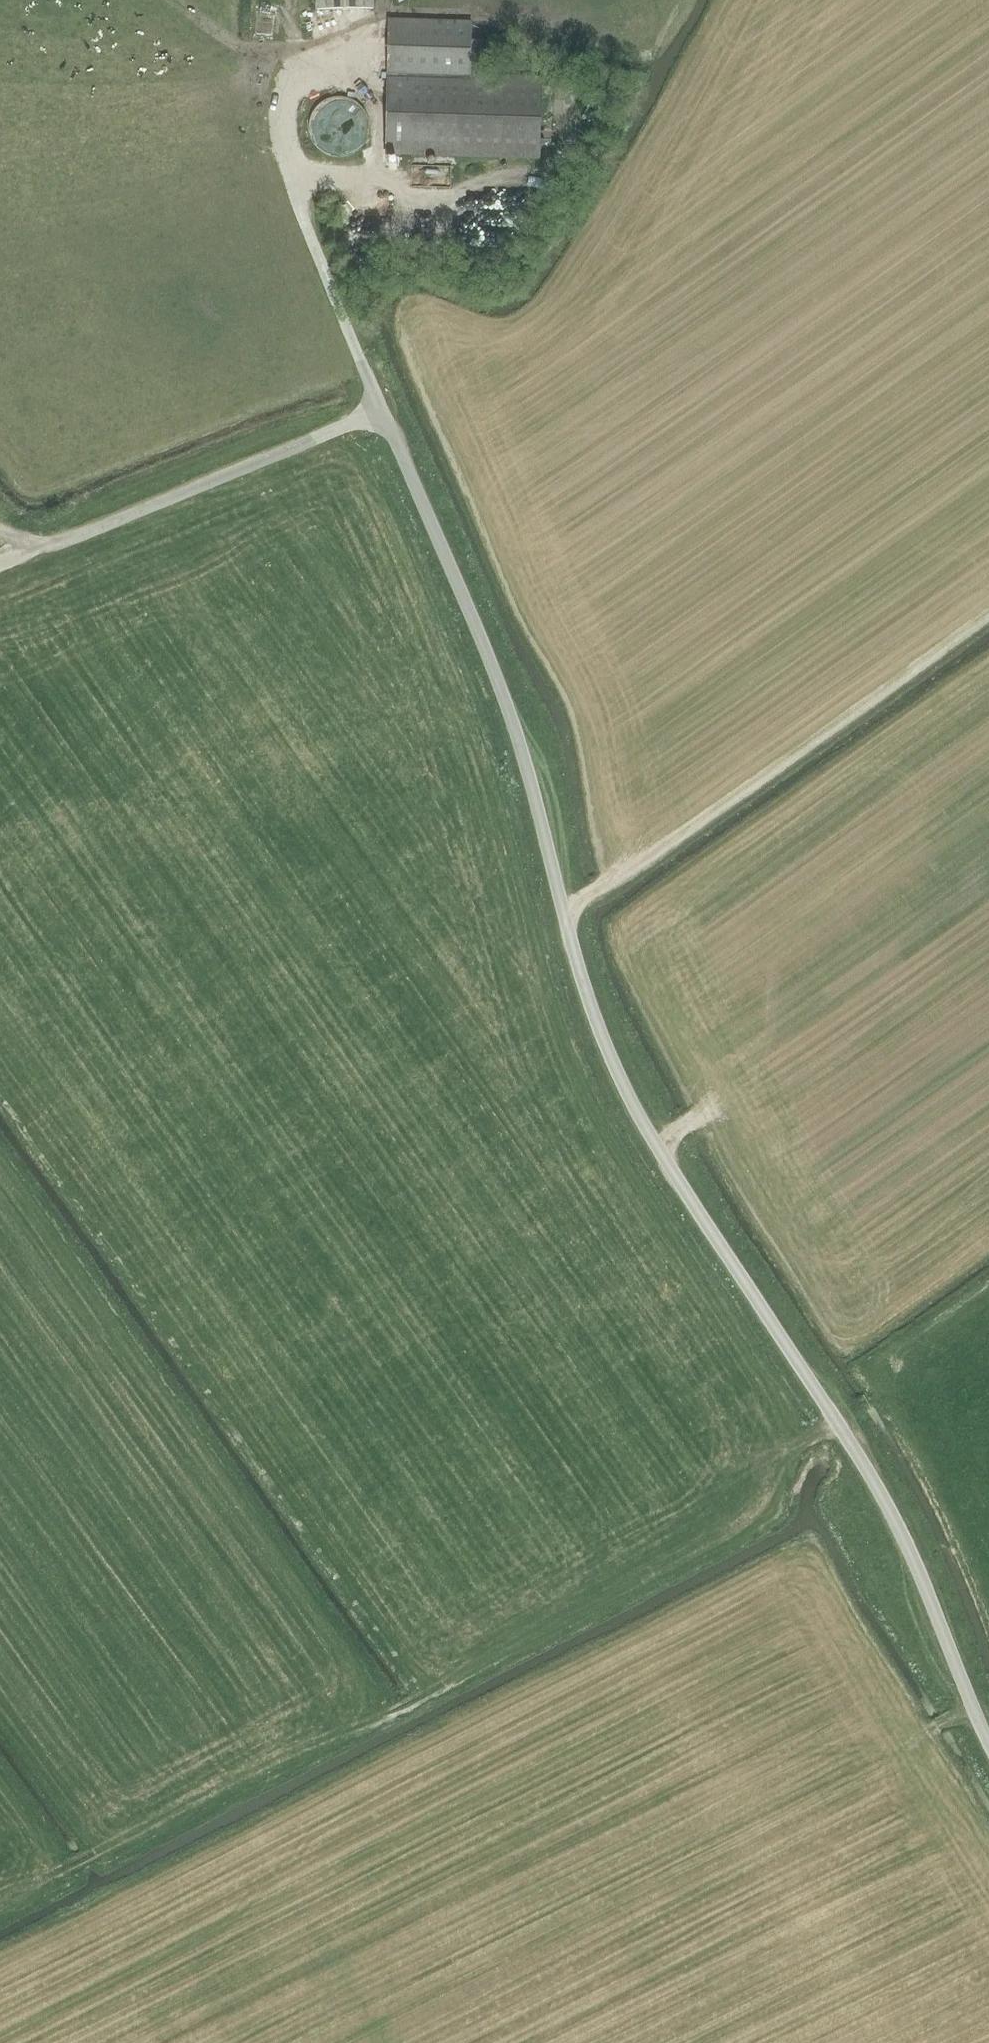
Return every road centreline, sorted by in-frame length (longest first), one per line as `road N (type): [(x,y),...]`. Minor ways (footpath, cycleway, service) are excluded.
road 1 (unclassified): [(988,1743),(892,1512),(626,1089),(585,991),(494,673),(365,371)]

